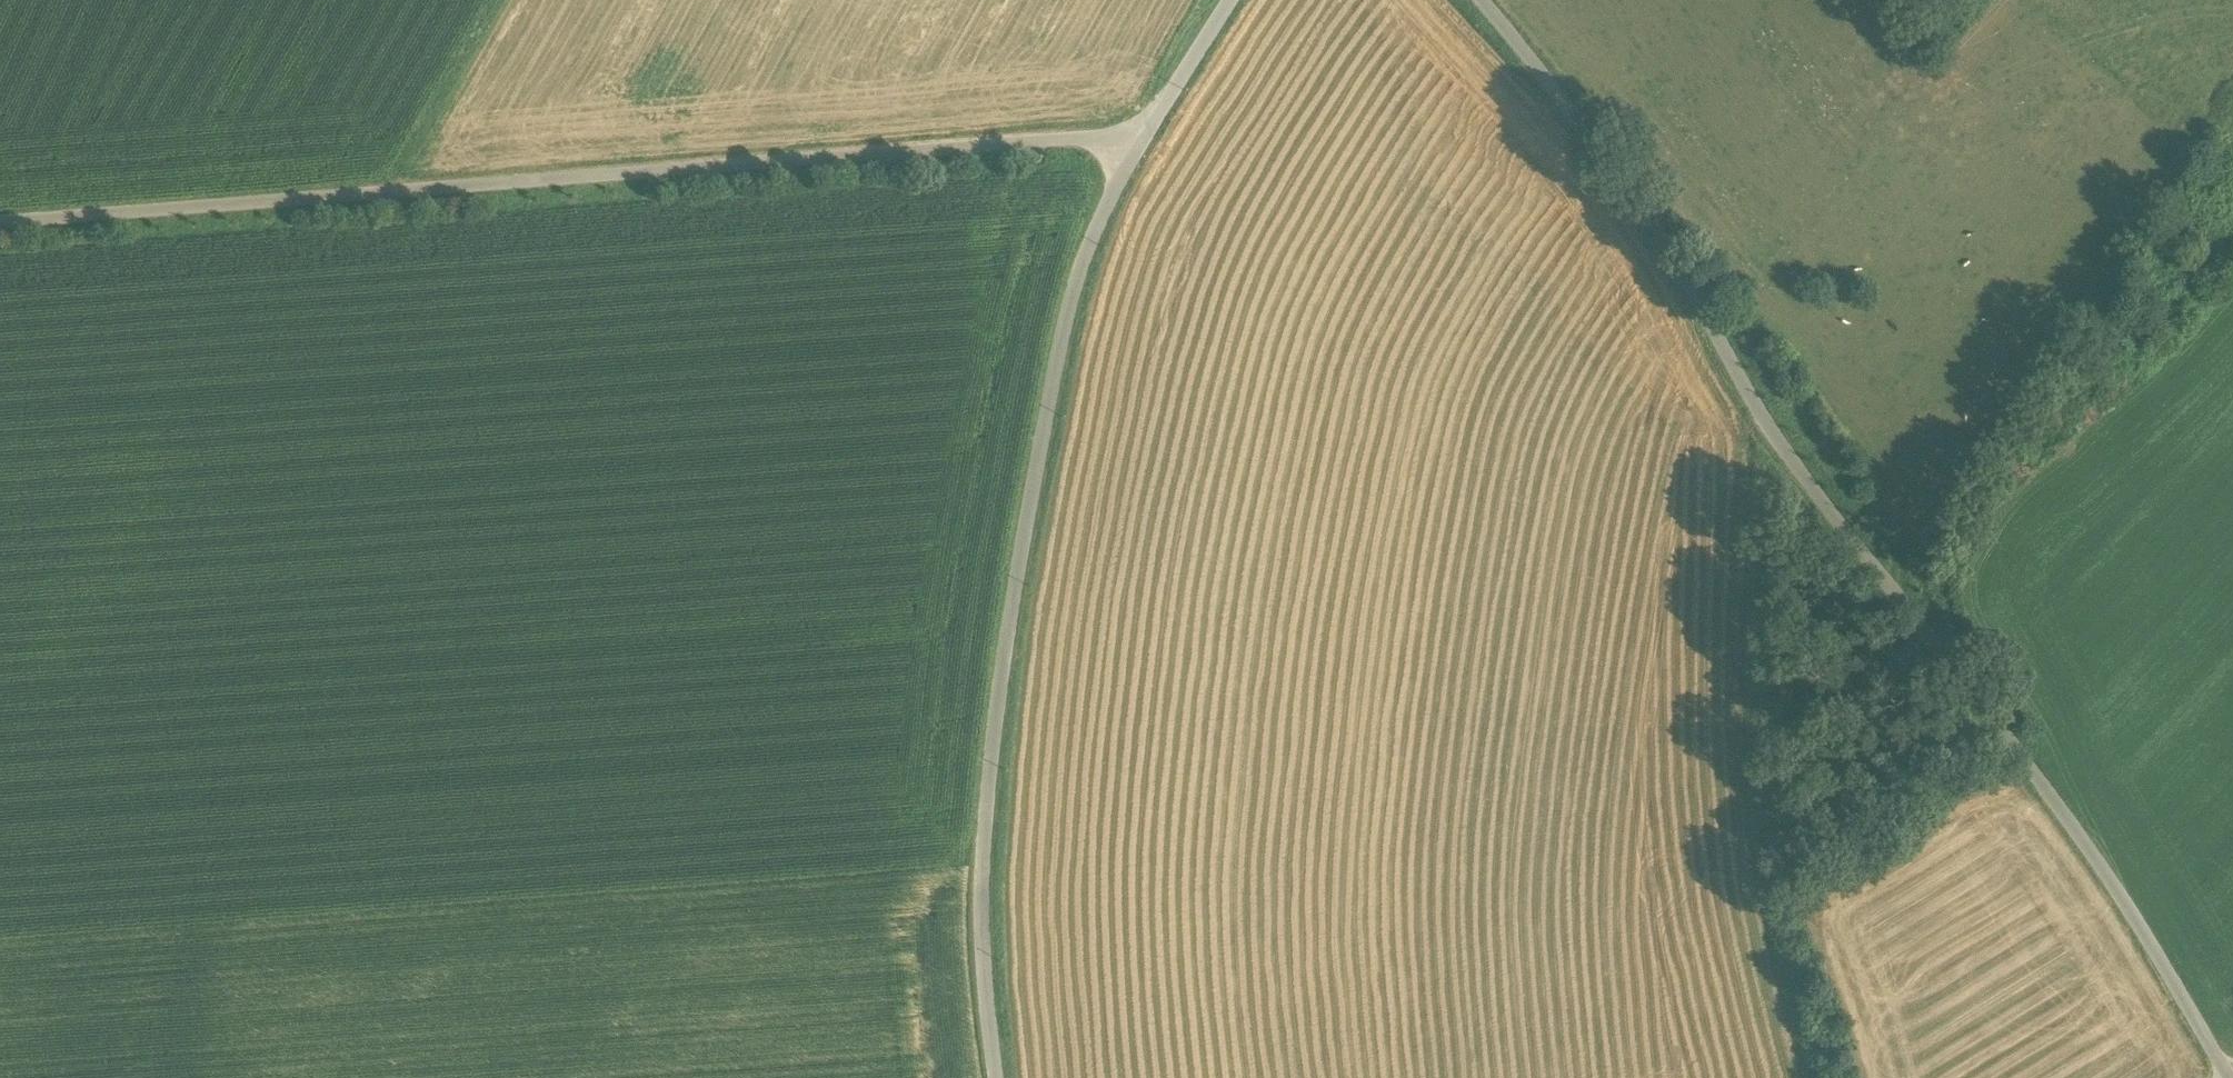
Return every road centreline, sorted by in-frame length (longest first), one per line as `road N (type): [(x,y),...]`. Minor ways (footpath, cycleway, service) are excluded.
road 1 (unclassified): [(2228,1077),(2042,778),(1777,438),(1660,240),(1478,0)]
road 2 (track): [(1138,137),(0,223)]
road 3 (residential): [(999,1077),(982,941),(983,857),(1012,587),(1062,327),(1138,137),(1226,0)]
road 4 (track): [(1777,438),(1761,463),(1750,728),(1772,915),(1818,1077)]
road 5 (track): [(496,0),(390,192)]

